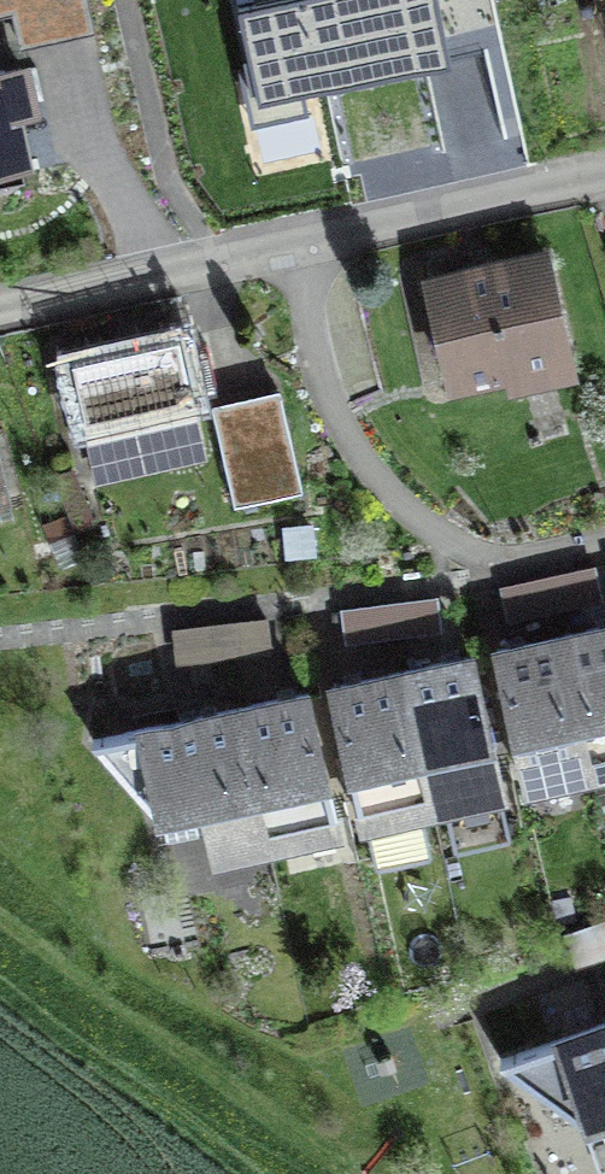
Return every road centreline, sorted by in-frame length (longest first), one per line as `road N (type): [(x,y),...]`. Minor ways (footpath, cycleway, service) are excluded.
road 1 (residential): [(0,313),(604,174)]

